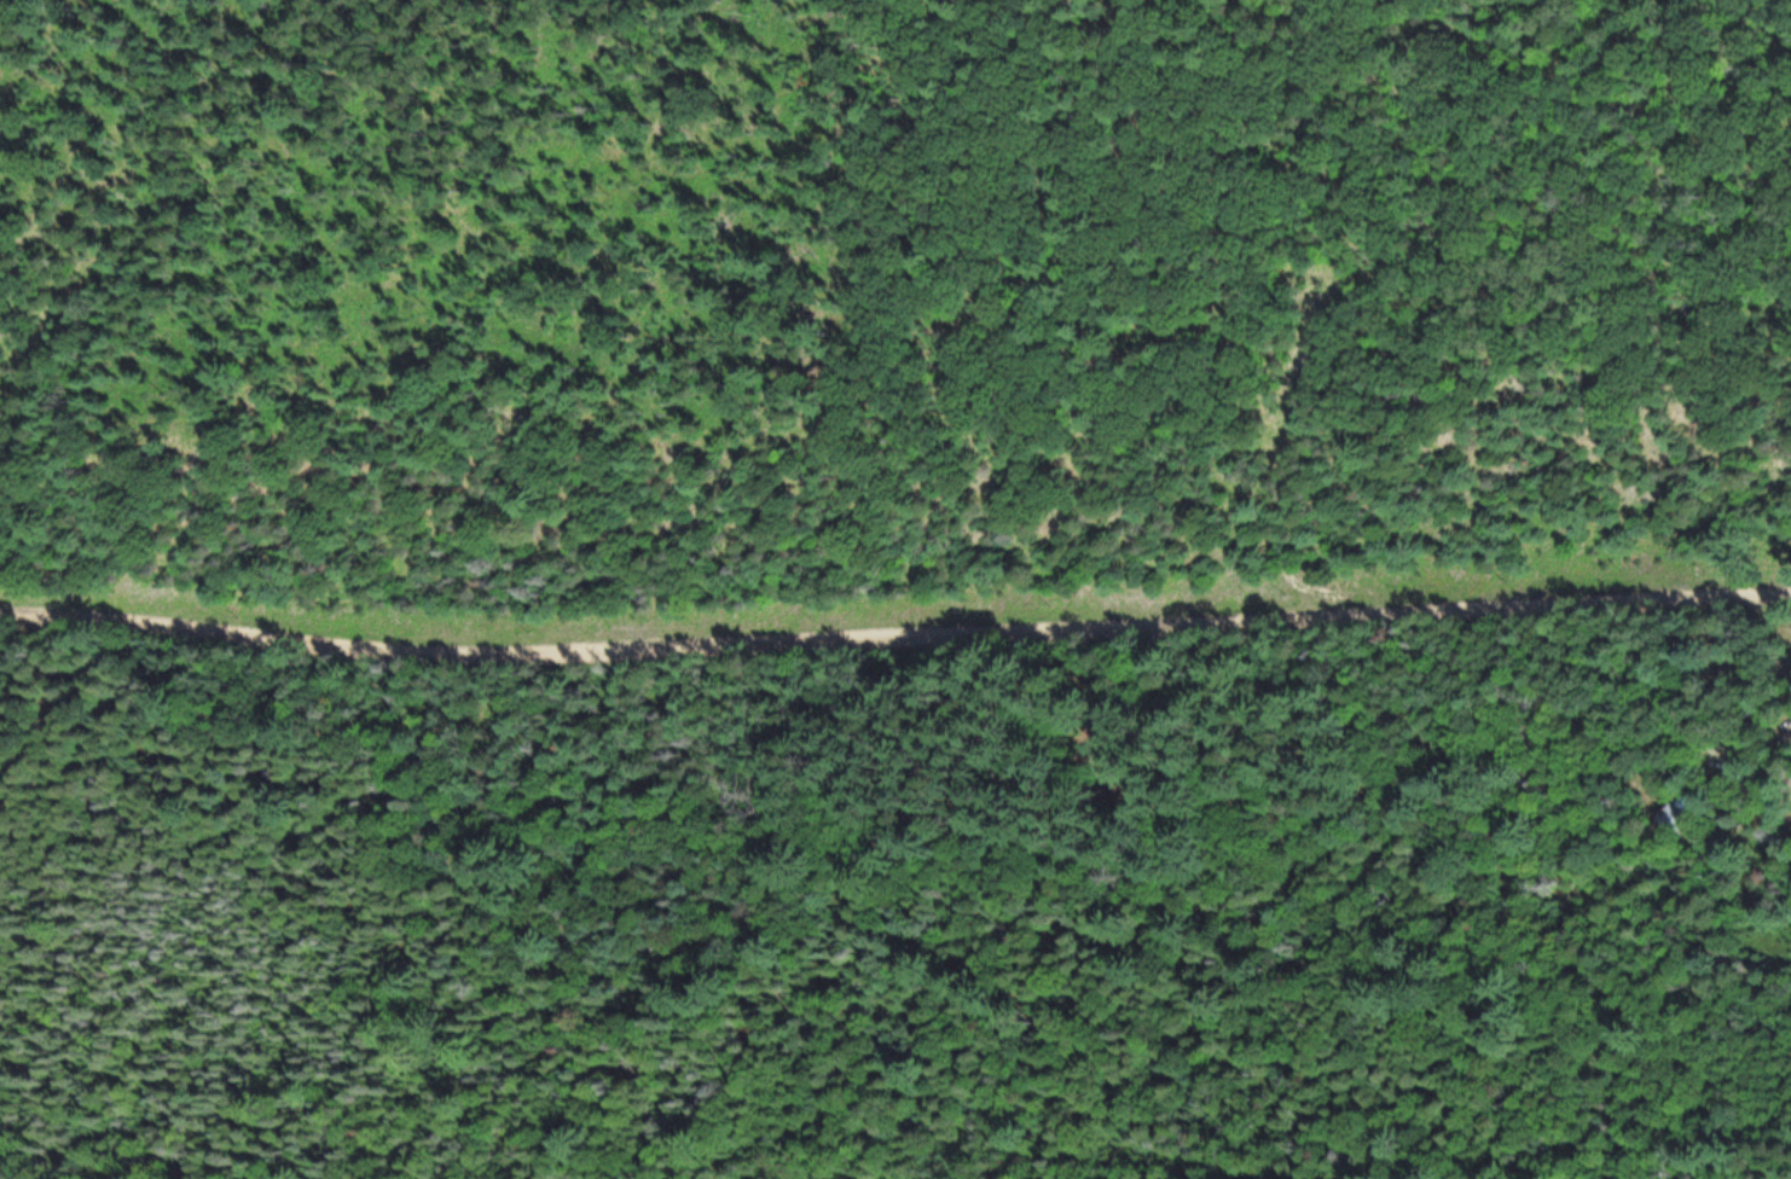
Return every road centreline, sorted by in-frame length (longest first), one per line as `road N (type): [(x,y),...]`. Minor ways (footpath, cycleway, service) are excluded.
road 1 (residential): [(1790,591),(633,646),(423,649),(0,611)]

